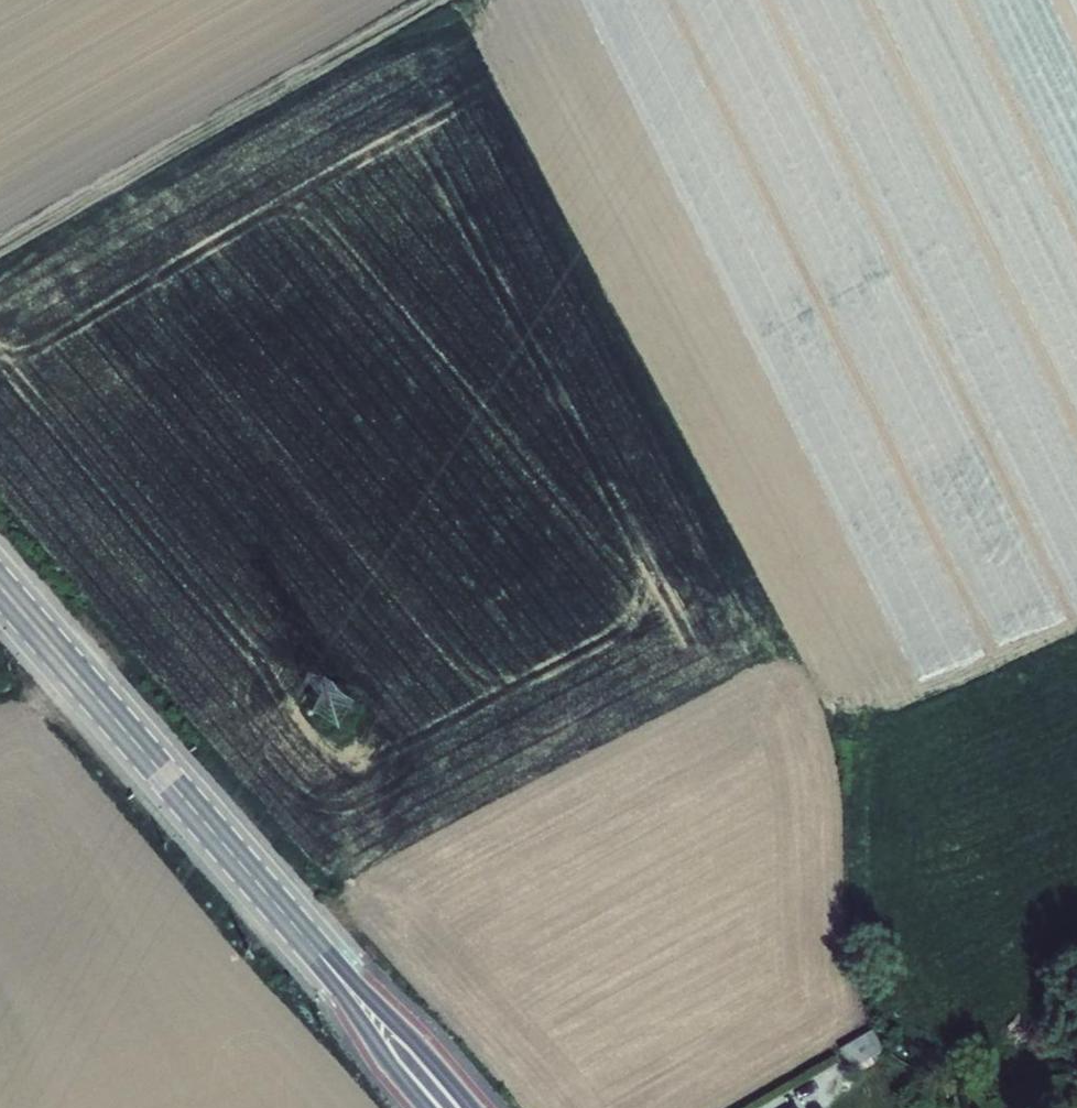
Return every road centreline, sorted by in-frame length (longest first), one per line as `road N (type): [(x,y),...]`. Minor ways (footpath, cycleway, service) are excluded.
road 1 (secondary): [(452,1107),(0,586)]
road 2 (track): [(0,252),(438,0)]

